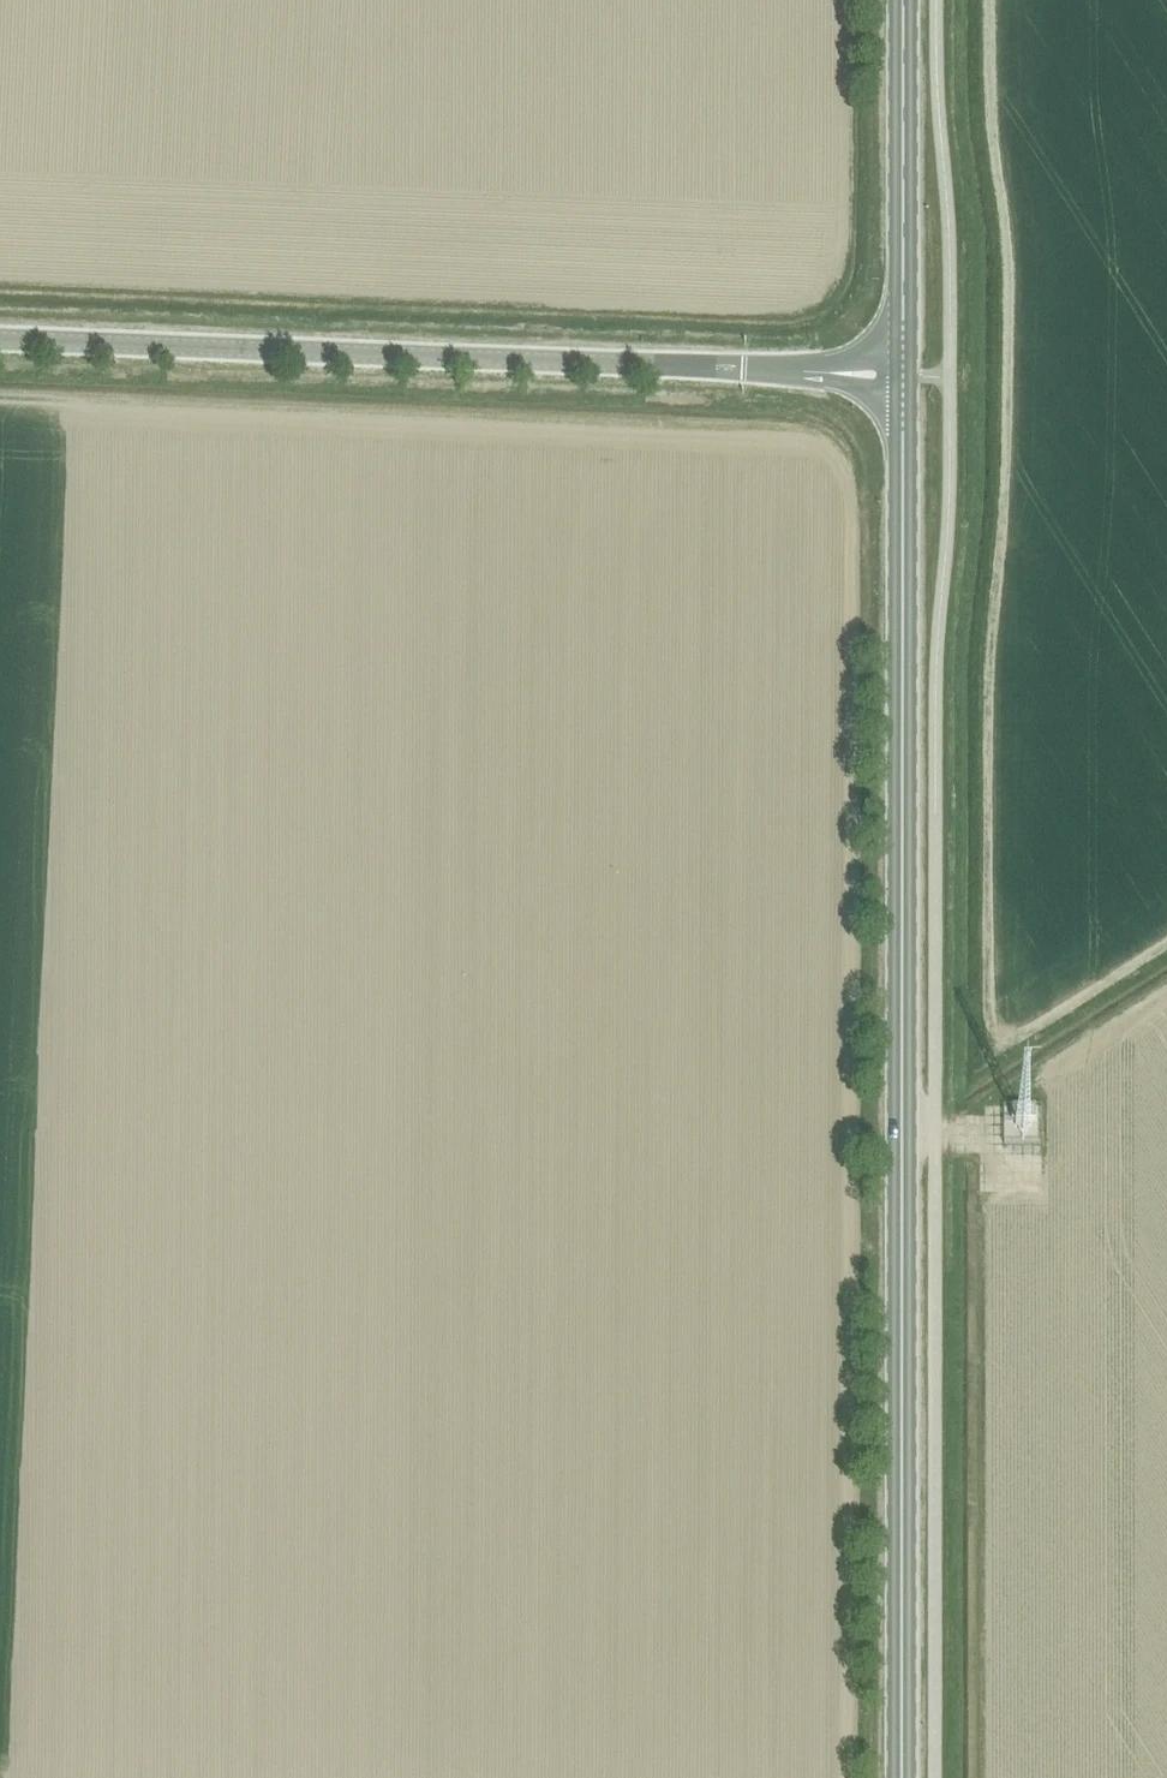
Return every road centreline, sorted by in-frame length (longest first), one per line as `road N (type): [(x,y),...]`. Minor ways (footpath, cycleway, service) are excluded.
road 1 (secondary): [(902,1132),(903,390)]
road 2 (unclassified): [(0,339),(716,368)]
road 3 (secondary): [(901,1777),(902,1132)]
road 4 (secondary): [(903,359),(902,0)]

